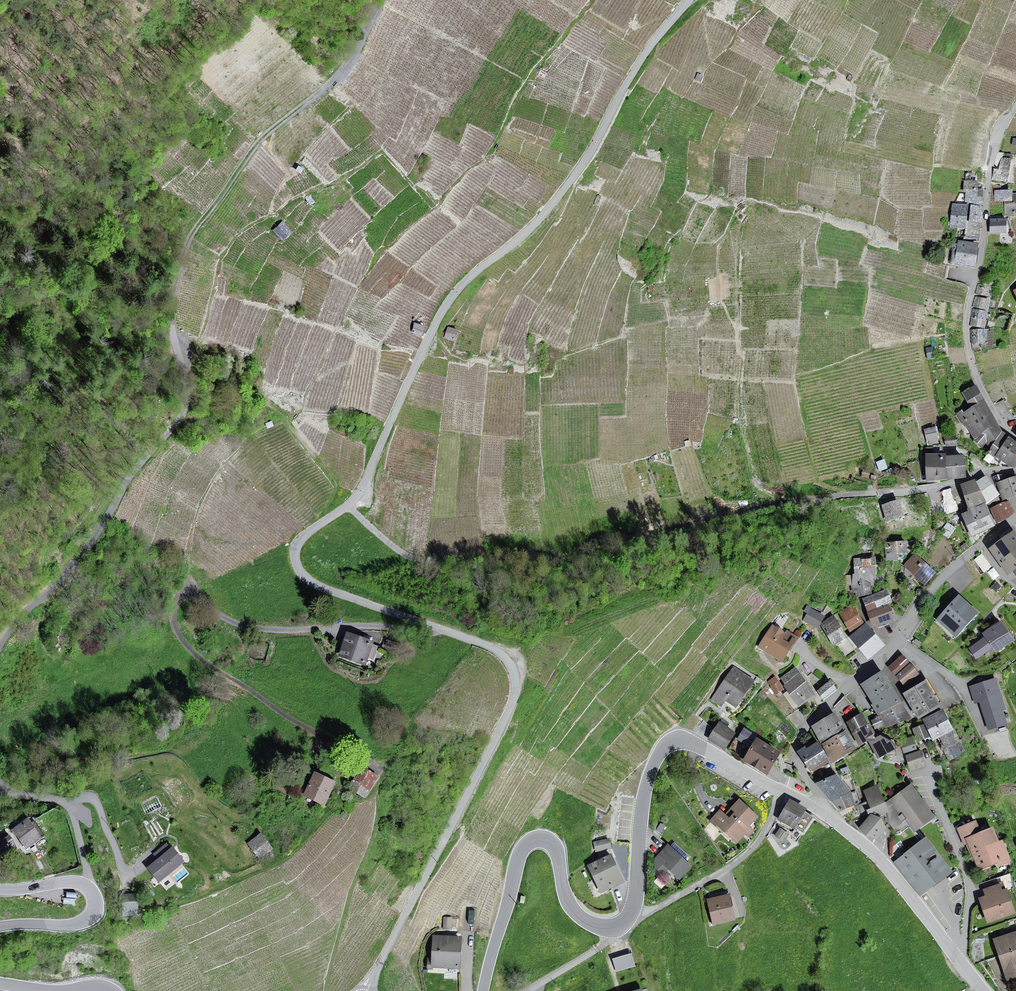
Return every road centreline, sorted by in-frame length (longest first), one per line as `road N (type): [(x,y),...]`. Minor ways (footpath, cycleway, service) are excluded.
road 1 (track): [(0,646),(91,542),(131,475),(182,415),(190,383),(177,308),(190,243),(258,146),(355,61),(385,0)]
road 2 (unclassified): [(1015,471),(821,497),(513,564),(412,559),(348,505)]
road 3 (unclassified): [(348,505),(299,545),(304,576),(485,645),(507,662),(515,687),(367,990)]
road 4 (unclassified): [(688,0),(650,46),(558,197),(445,307),(348,505)]
road 5 (residential): [(1015,518),(937,581),(886,655),(803,732),(796,756),(819,796),(818,810)]
road 6 (residential): [(1015,439),(978,380),(967,327),(993,155),(1015,106)]
road 7 (tertiary): [(630,913),(644,794),(666,744),(691,743),(784,792)]
road 8 (tertiary): [(483,990),(530,842),(554,847),(577,913),(612,927)]
road 9 (tertiary): [(818,810),(876,856),(983,990)]
road 10 (residential): [(630,913),(658,908),(741,859),(784,792)]
road 11 (unclassified): [(86,886),(68,806),(0,795)]
road 12 (tertiary): [(86,886),(95,903),(87,921),(0,926)]

